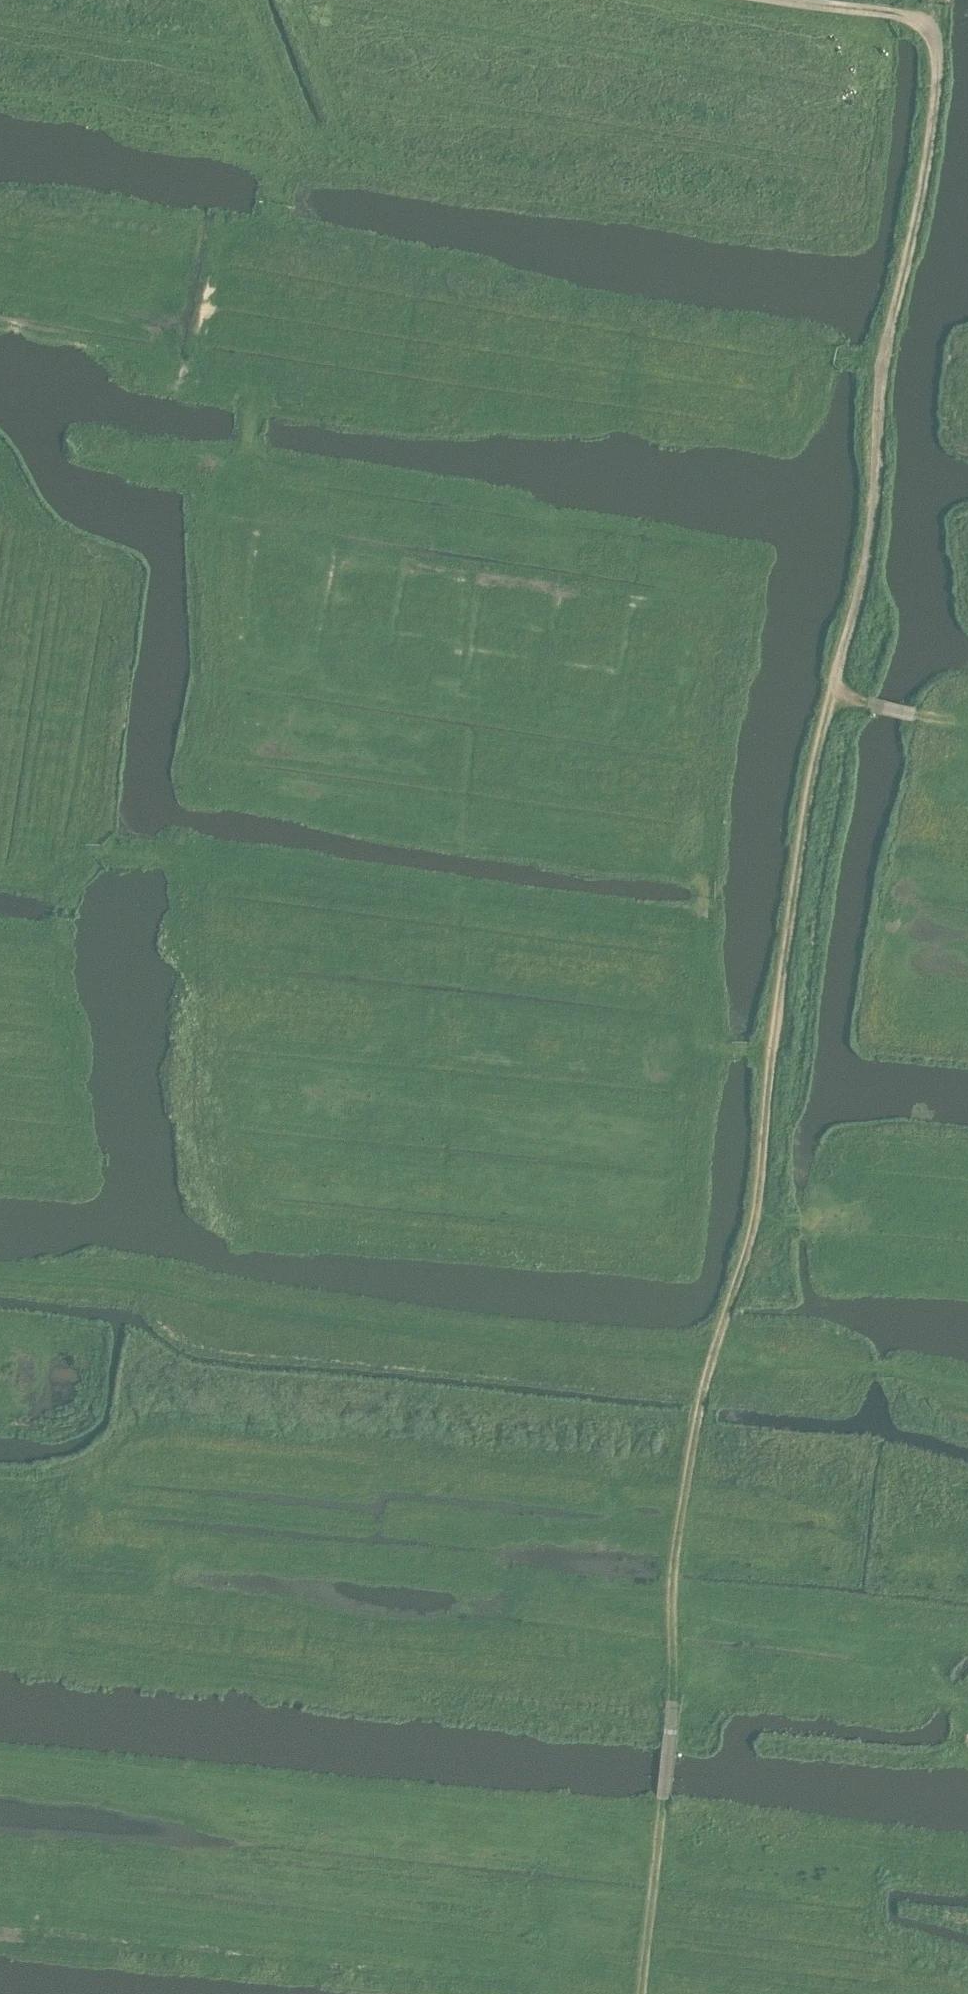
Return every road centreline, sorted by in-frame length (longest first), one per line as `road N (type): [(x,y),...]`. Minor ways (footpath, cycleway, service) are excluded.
road 1 (track): [(928,31),(939,54),(917,205),(882,363),(869,535),(792,872),(751,1243),(713,1353)]
road 2 (track): [(713,1353),(692,1432),(669,1591),(670,1718),(640,1993)]
road 3 (track): [(928,31),(912,13),(795,0)]

